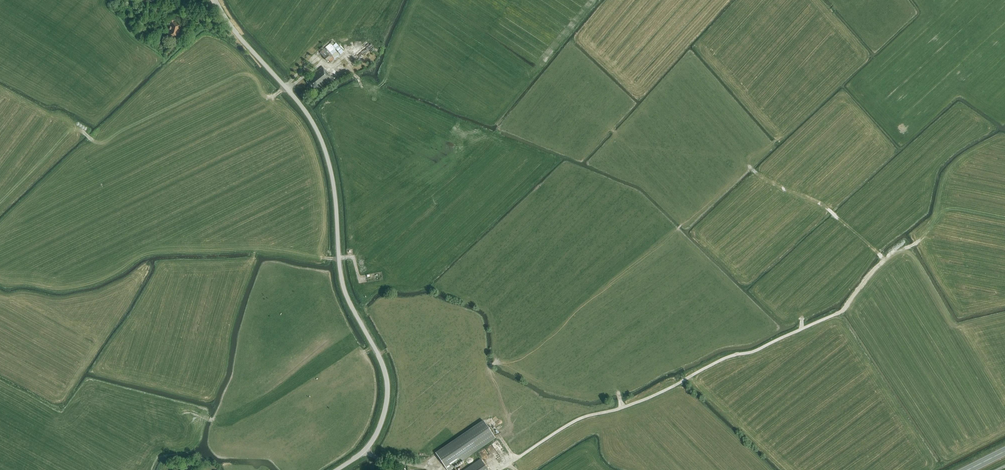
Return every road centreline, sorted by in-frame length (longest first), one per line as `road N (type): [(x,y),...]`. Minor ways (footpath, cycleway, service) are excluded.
road 1 (tertiary): [(338,469),(378,432),(385,373),(344,287),(333,182),(319,135),(215,0)]

